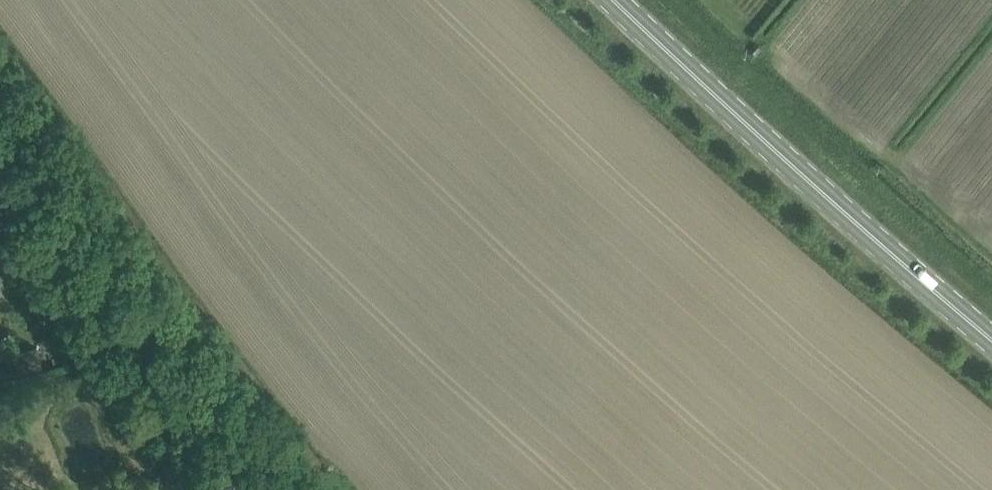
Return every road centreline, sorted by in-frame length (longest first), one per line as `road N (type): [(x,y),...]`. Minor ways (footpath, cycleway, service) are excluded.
road 1 (secondary): [(991,344),(776,159),(616,0)]
road 2 (unclassified): [(239,489),(0,159)]

